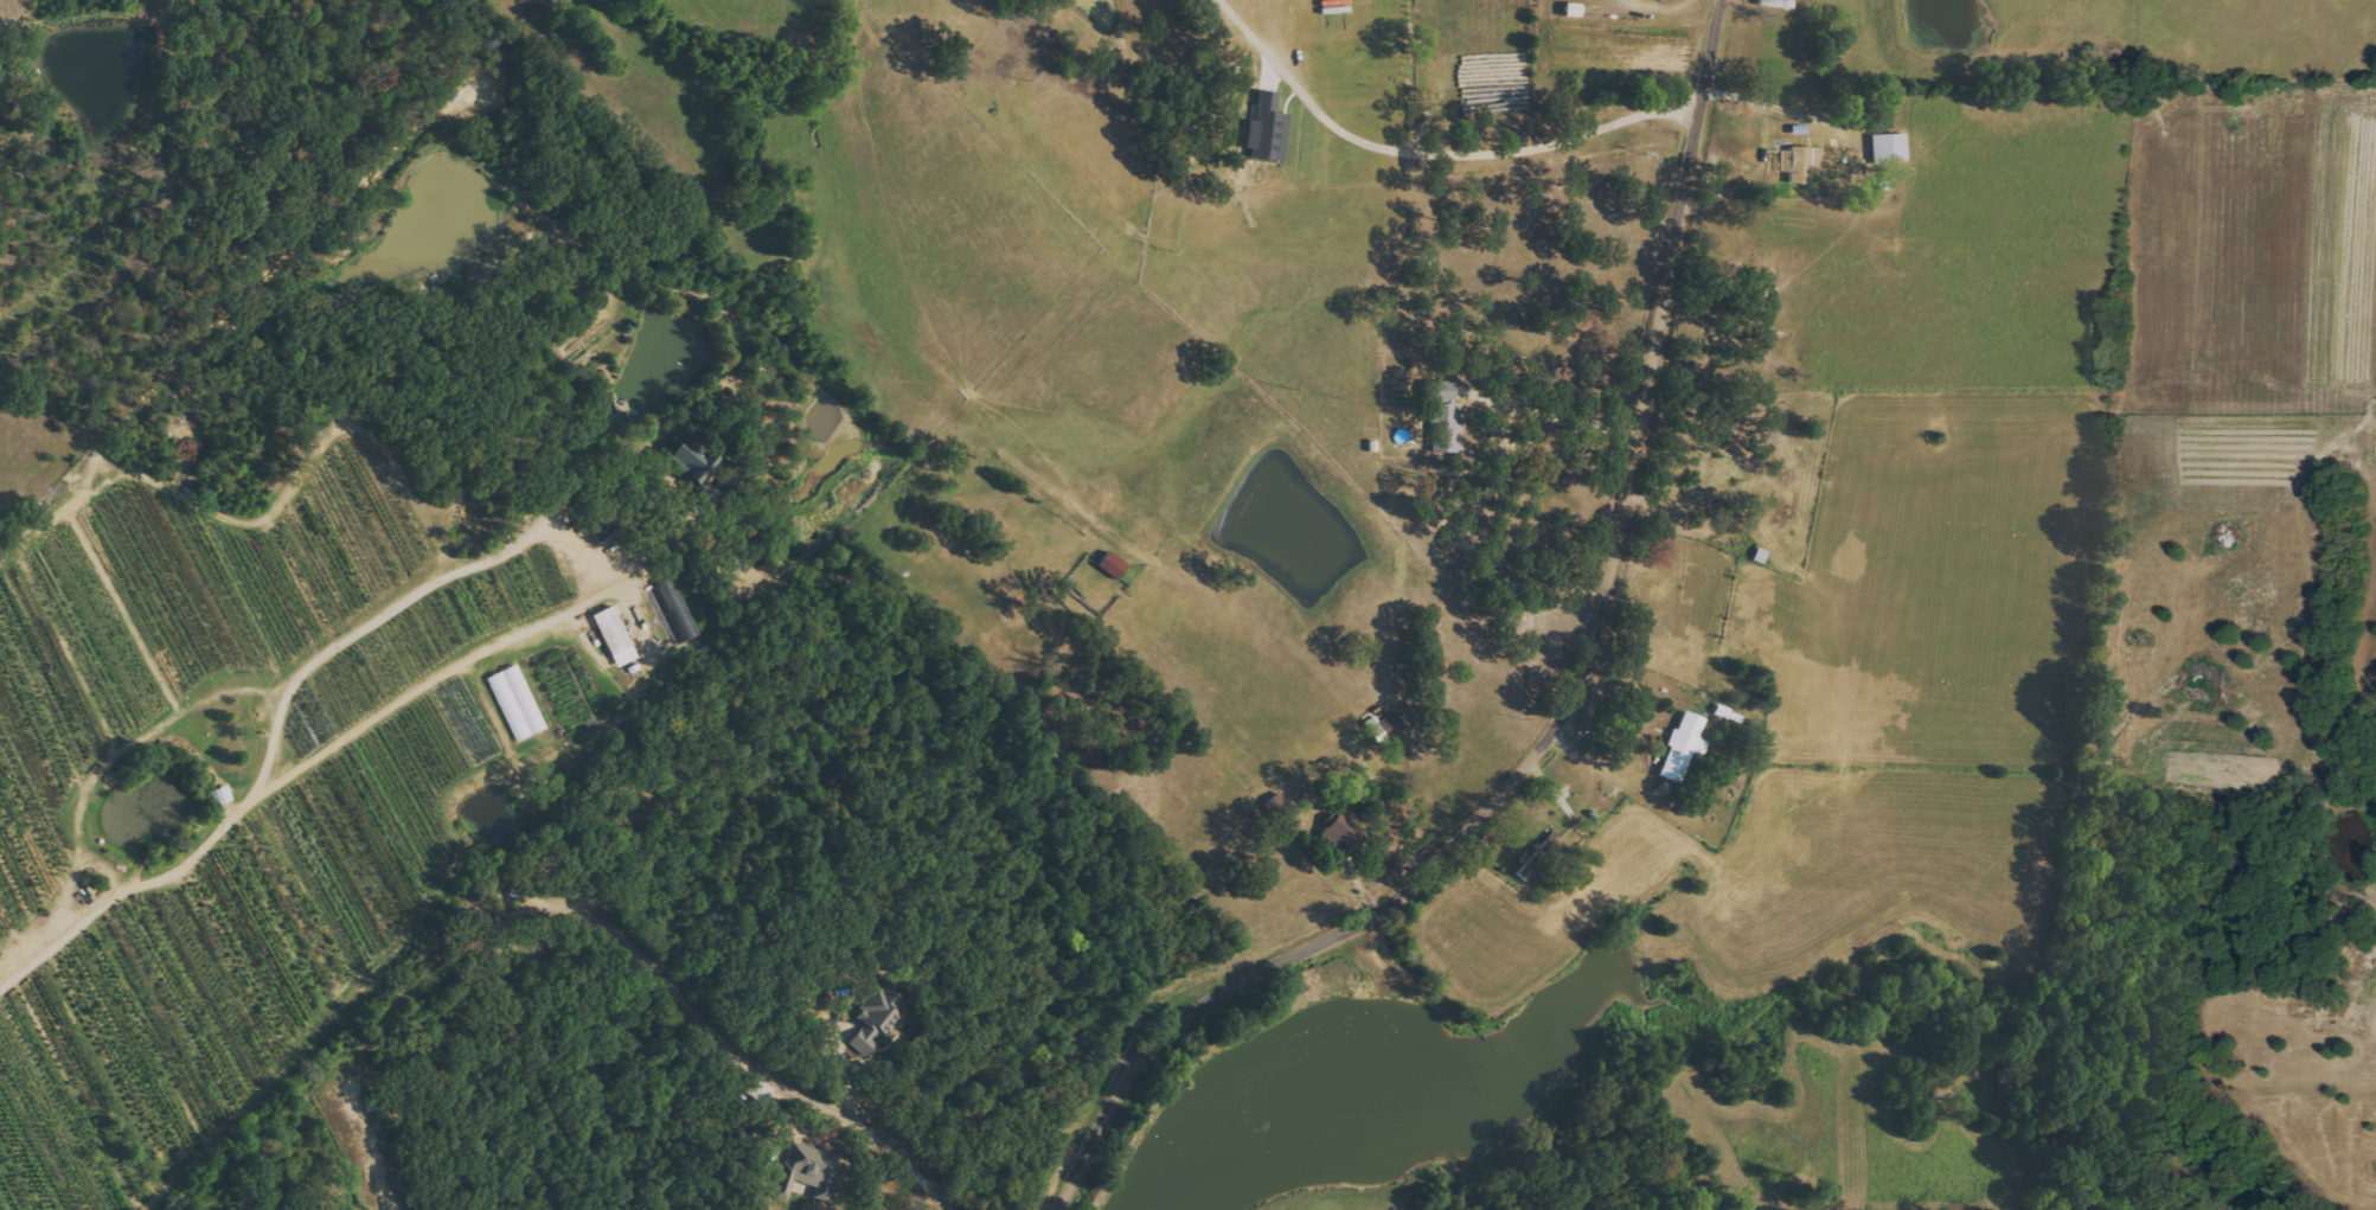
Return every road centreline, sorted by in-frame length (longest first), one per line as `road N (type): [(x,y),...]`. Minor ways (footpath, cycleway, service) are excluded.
road 1 (residential): [(1059,1209),(1134,1073),(1170,1032),(1275,965),(1386,913),(1573,719),(1589,677),(1725,0)]

